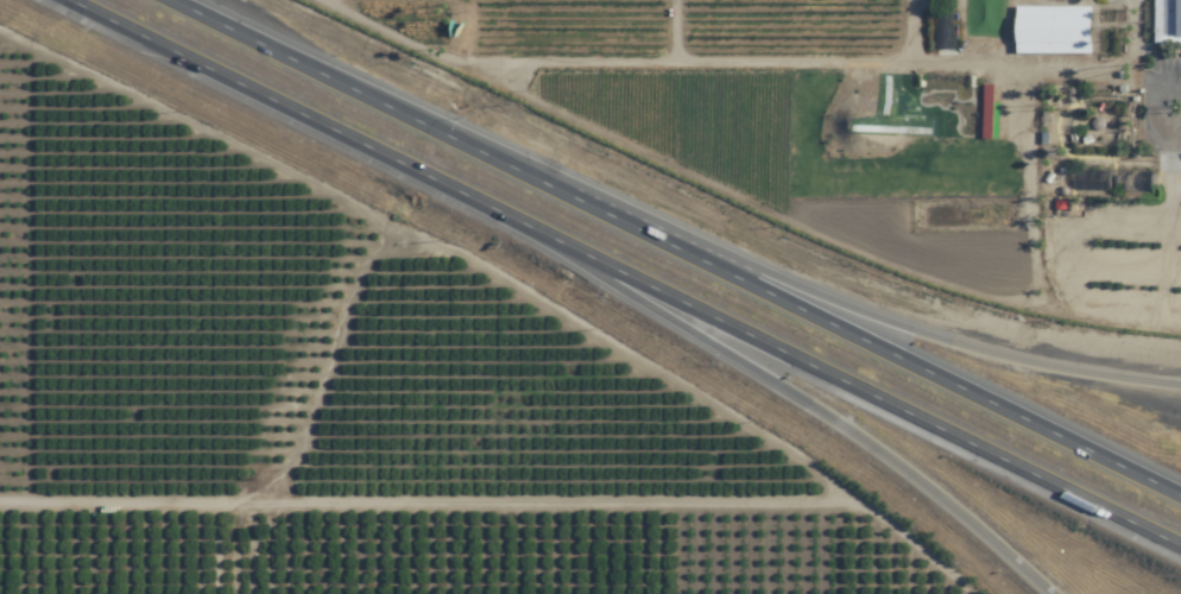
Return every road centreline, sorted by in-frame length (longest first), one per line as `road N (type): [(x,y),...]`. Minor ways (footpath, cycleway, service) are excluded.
road 1 (motorway): [(40,0),(1180,548)]
road 2 (motorway): [(1180,488),(166,0)]
road 3 (motorway): [(554,244),(870,446),(1049,593)]
road 4 (motorway): [(1180,384),(1040,362),(757,279)]

